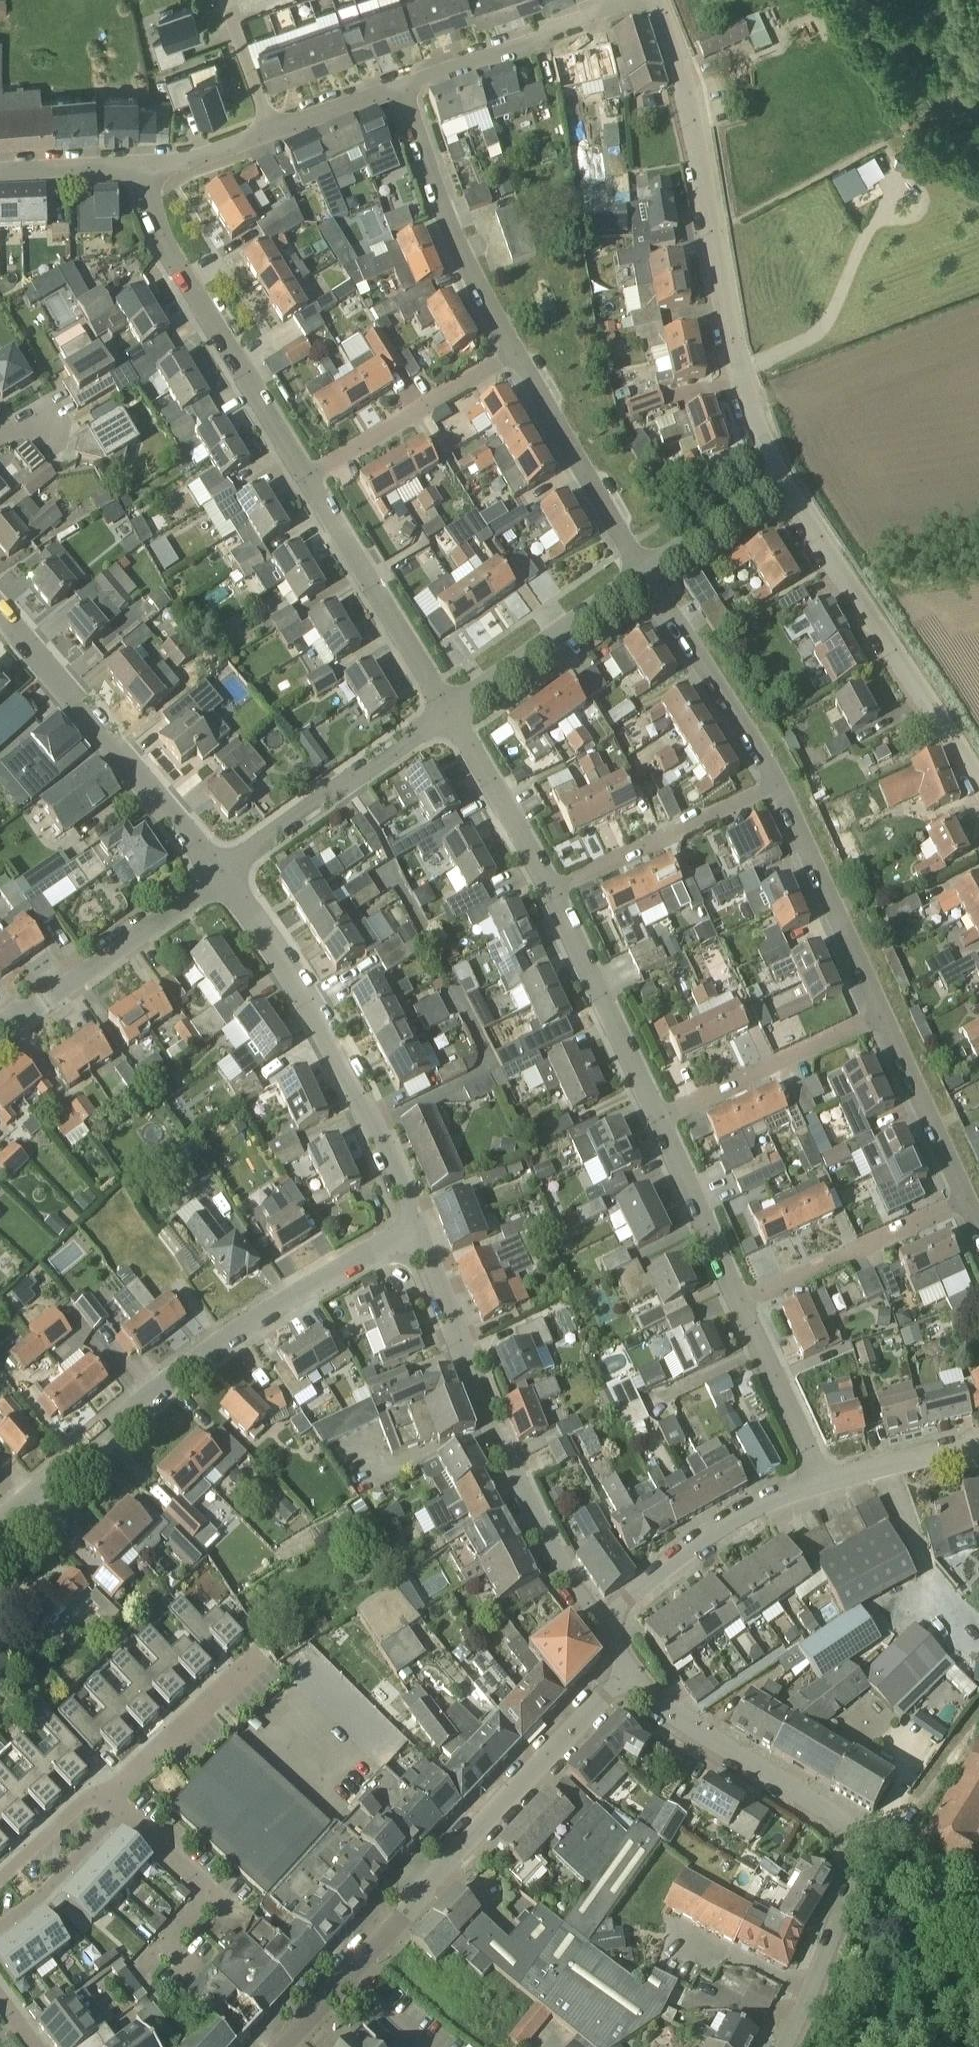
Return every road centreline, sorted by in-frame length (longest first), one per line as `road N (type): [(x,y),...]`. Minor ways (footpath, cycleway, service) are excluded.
road 1 (residential): [(276,2046),(629,1670)]
road 2 (residential): [(0,1523),(210,1352),(418,1231)]
road 3 (residential): [(778,479),(749,413),(726,323),(699,152),(654,0)]
road 4 (residential): [(601,1625),(504,1458),(418,1231)]
road 5 (residential): [(418,1231),(317,1016),(222,877)]
road 6 (residential): [(978,789),(778,479)]
road 7 (residential): [(306,478),(158,233),(148,168)]
road 8 (residential): [(222,877),(0,610)]
road 9 (residential): [(514,353),(450,232),(400,88)]
road 10 (residential): [(222,877),(447,713)]
road 11 (residential): [(447,713),(306,478)]
road 12 (residential): [(0,1031),(222,877)]
road 13 (residential): [(847,1825),(659,1704),(629,1670)]
road 14 (residential): [(601,1625),(744,1513),(819,1484)]
road 15 (residential): [(645,573),(514,353)]
road 16 (residential): [(549,895),(780,786)]
road 17 (residential): [(883,1017),(780,786)]
road 18 (residential): [(780,786),(645,573)]
road 19 (residential): [(659,1118),(549,895)]
road 20 (residential): [(742,1304),(965,1200)]
road 21 (residential): [(400,88),(534,44),(556,27),(628,0)]
road 22 (residential): [(659,1118),(883,1017)]
road 23 (residential): [(306,478),(514,353)]
road 24 (residential): [(447,713),(645,573)]
road 25 (residential): [(780,2046),(851,1874),(847,1825)]
road 26 (residential): [(549,895),(447,713)]
road 27 (residential): [(742,1304),(659,1118)]
road 28 (residential): [(114,1794),(261,1654)]
road 29 (residential): [(965,1200),(883,1017)]
road 30 (residential): [(819,1484),(742,1304)]
road 31 (residential): [(118,1810),(244,1921)]
road 32 (residential): [(0,1928),(54,1884),(118,1810)]
road 33 (residential): [(819,1484),(978,1443)]
road 34 (residential): [(645,573),(778,479)]
road 35 (residential): [(978,1898),(847,1825)]
road 36 (residential): [(0,174),(148,168)]
road 37 (residential): [(114,1794),(92,1795),(0,1881)]
road 38 (residential): [(273,130),(400,88)]
road 39 (residential): [(148,168),(273,130)]
road 40 (residential): [(273,130),(228,13)]

